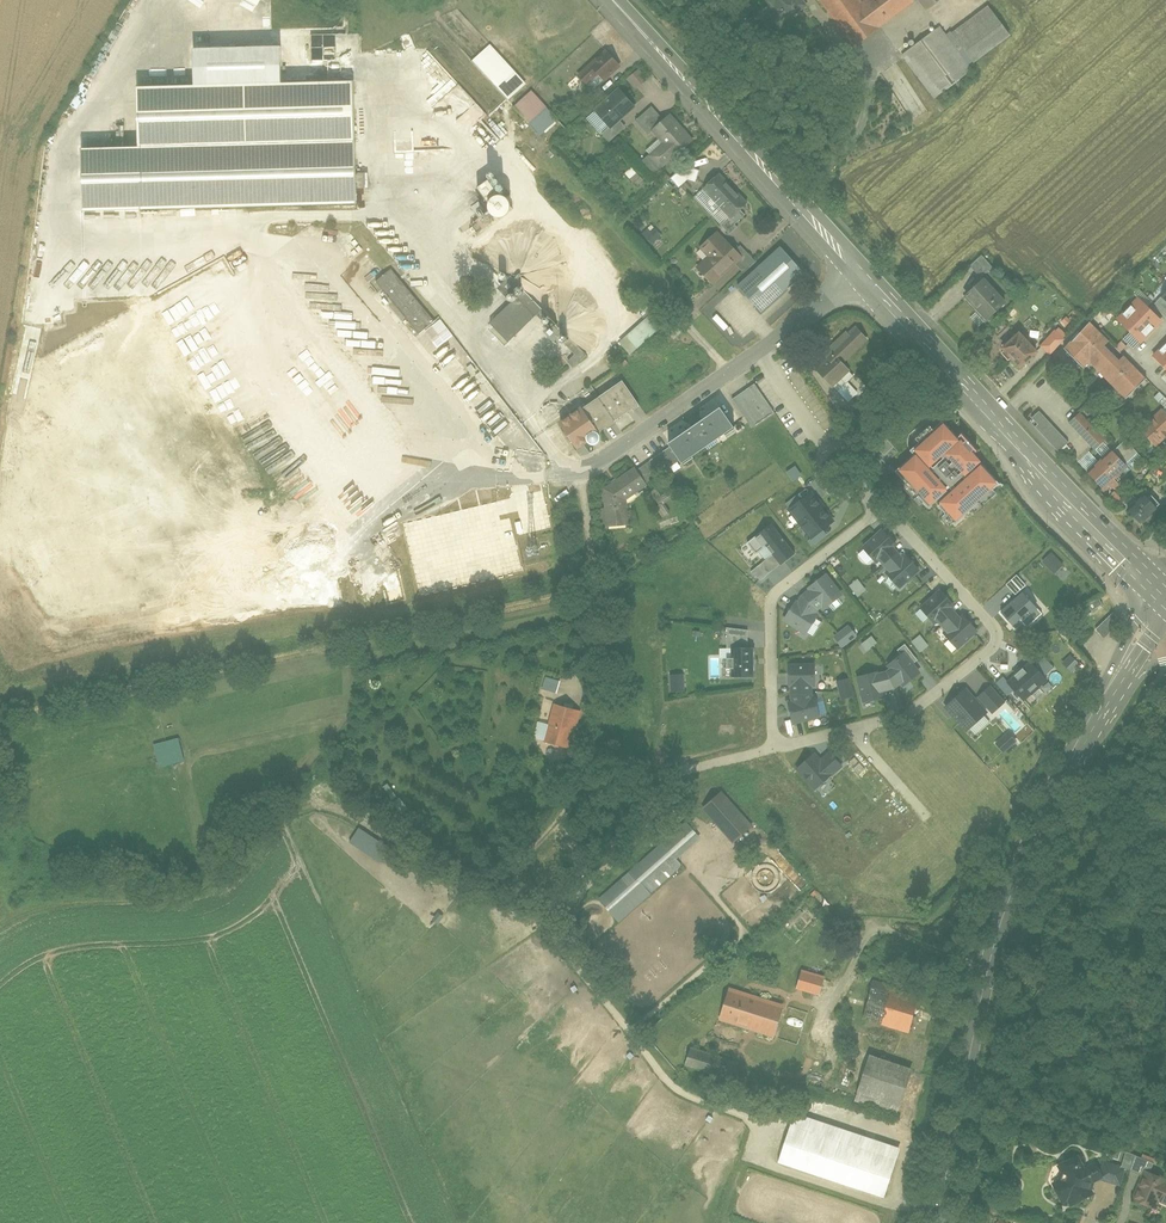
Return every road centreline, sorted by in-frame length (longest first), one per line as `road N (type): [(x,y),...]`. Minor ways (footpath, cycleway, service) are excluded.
road 1 (secondary): [(1110,692),(1003,916),(940,1222)]
road 2 (secondary): [(856,271),(1163,596)]
road 3 (secondary): [(614,0),(856,271)]
road 4 (residential): [(881,506),(997,640),(906,716),(857,729)]
road 5 (residential): [(881,506),(774,595),(775,749)]
road 6 (residential): [(757,352),(588,472),(546,471)]
road 7 (residential): [(757,352),(881,506)]
road 8 (residential): [(856,271),(757,352)]

